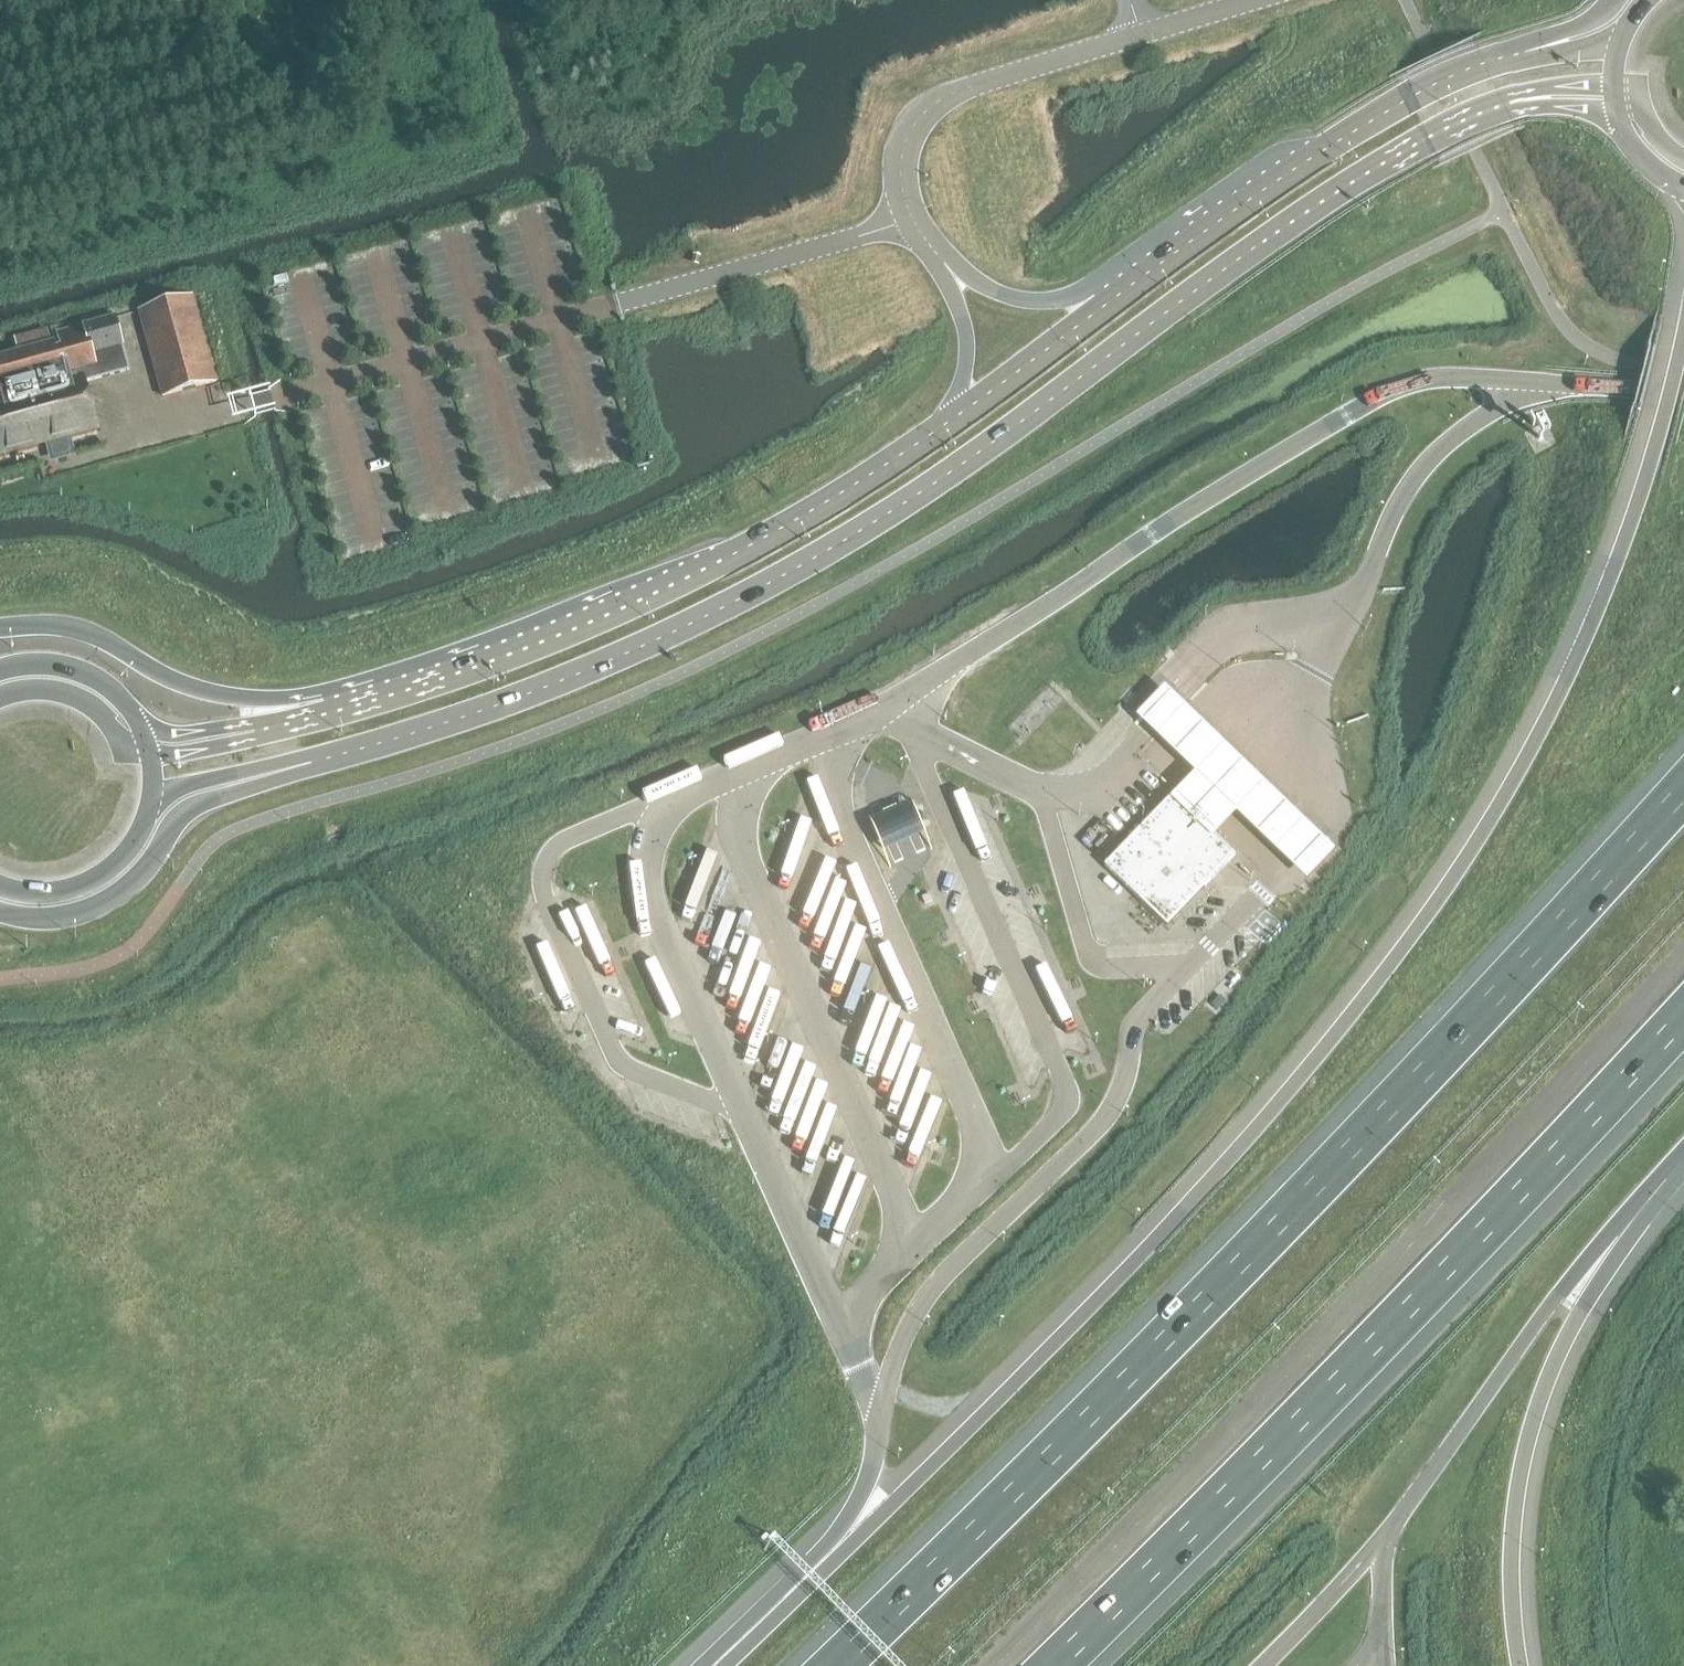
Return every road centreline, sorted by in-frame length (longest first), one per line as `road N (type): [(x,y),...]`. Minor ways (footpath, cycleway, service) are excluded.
road 1 (motorway): [(1683,334),(1598,612),(1518,771),(1426,917),(1241,1150),(843,1552)]
road 2 (secondary): [(260,774),(553,685),(769,584),(960,466),(1380,164),(1504,107)]
road 3 (motorway): [(1683,789),(1333,1164),(833,1665)]
road 4 (motorway): [(1063,1665),(1250,1486),(1683,1026)]
road 5 (secondary): [(947,423),(706,567),(491,660),(366,702)]
road 6 (secondary): [(1549,43),(1408,99),(1107,304)]
road 7 (motorway): [(1522,1665),(1511,1568),(1527,1445),(1579,1315),(1633,1231)]
road 8 (secondary): [(366,702),(215,692),(163,674),(89,629),(0,627)]
road 9 (motorway): [(1405,1512),(1555,1299),(1633,1231)]
road 10 (unclassified): [(912,219),(901,190),(903,153),(932,105),(958,89),(1140,34)]
road 11 (residential): [(912,219),(609,305)]
road 12 (secondary): [(0,912),(43,919),(94,908),(133,882),(190,811),(260,774)]
road 13 (secondary): [(0,884),(46,893),(105,873),(134,842),(151,797)]
road 14 (secondary): [(1107,304),(947,423)]
road 15 (secondary): [(150,753),(65,692),(0,696)]
road 16 (unclassified): [(1107,304),(1023,298),(945,263)]
road 17 (secondary): [(144,728),(122,696),(87,673),(42,663),(0,670)]
road 18 (unclassified): [(945,263),(968,340),(947,423)]
road 19 (motorway): [(843,1552),(725,1665)]
road 20 (motorway): [(1683,394),(1535,385)]
road 21 (motorway): [(882,1423),(843,1552)]

